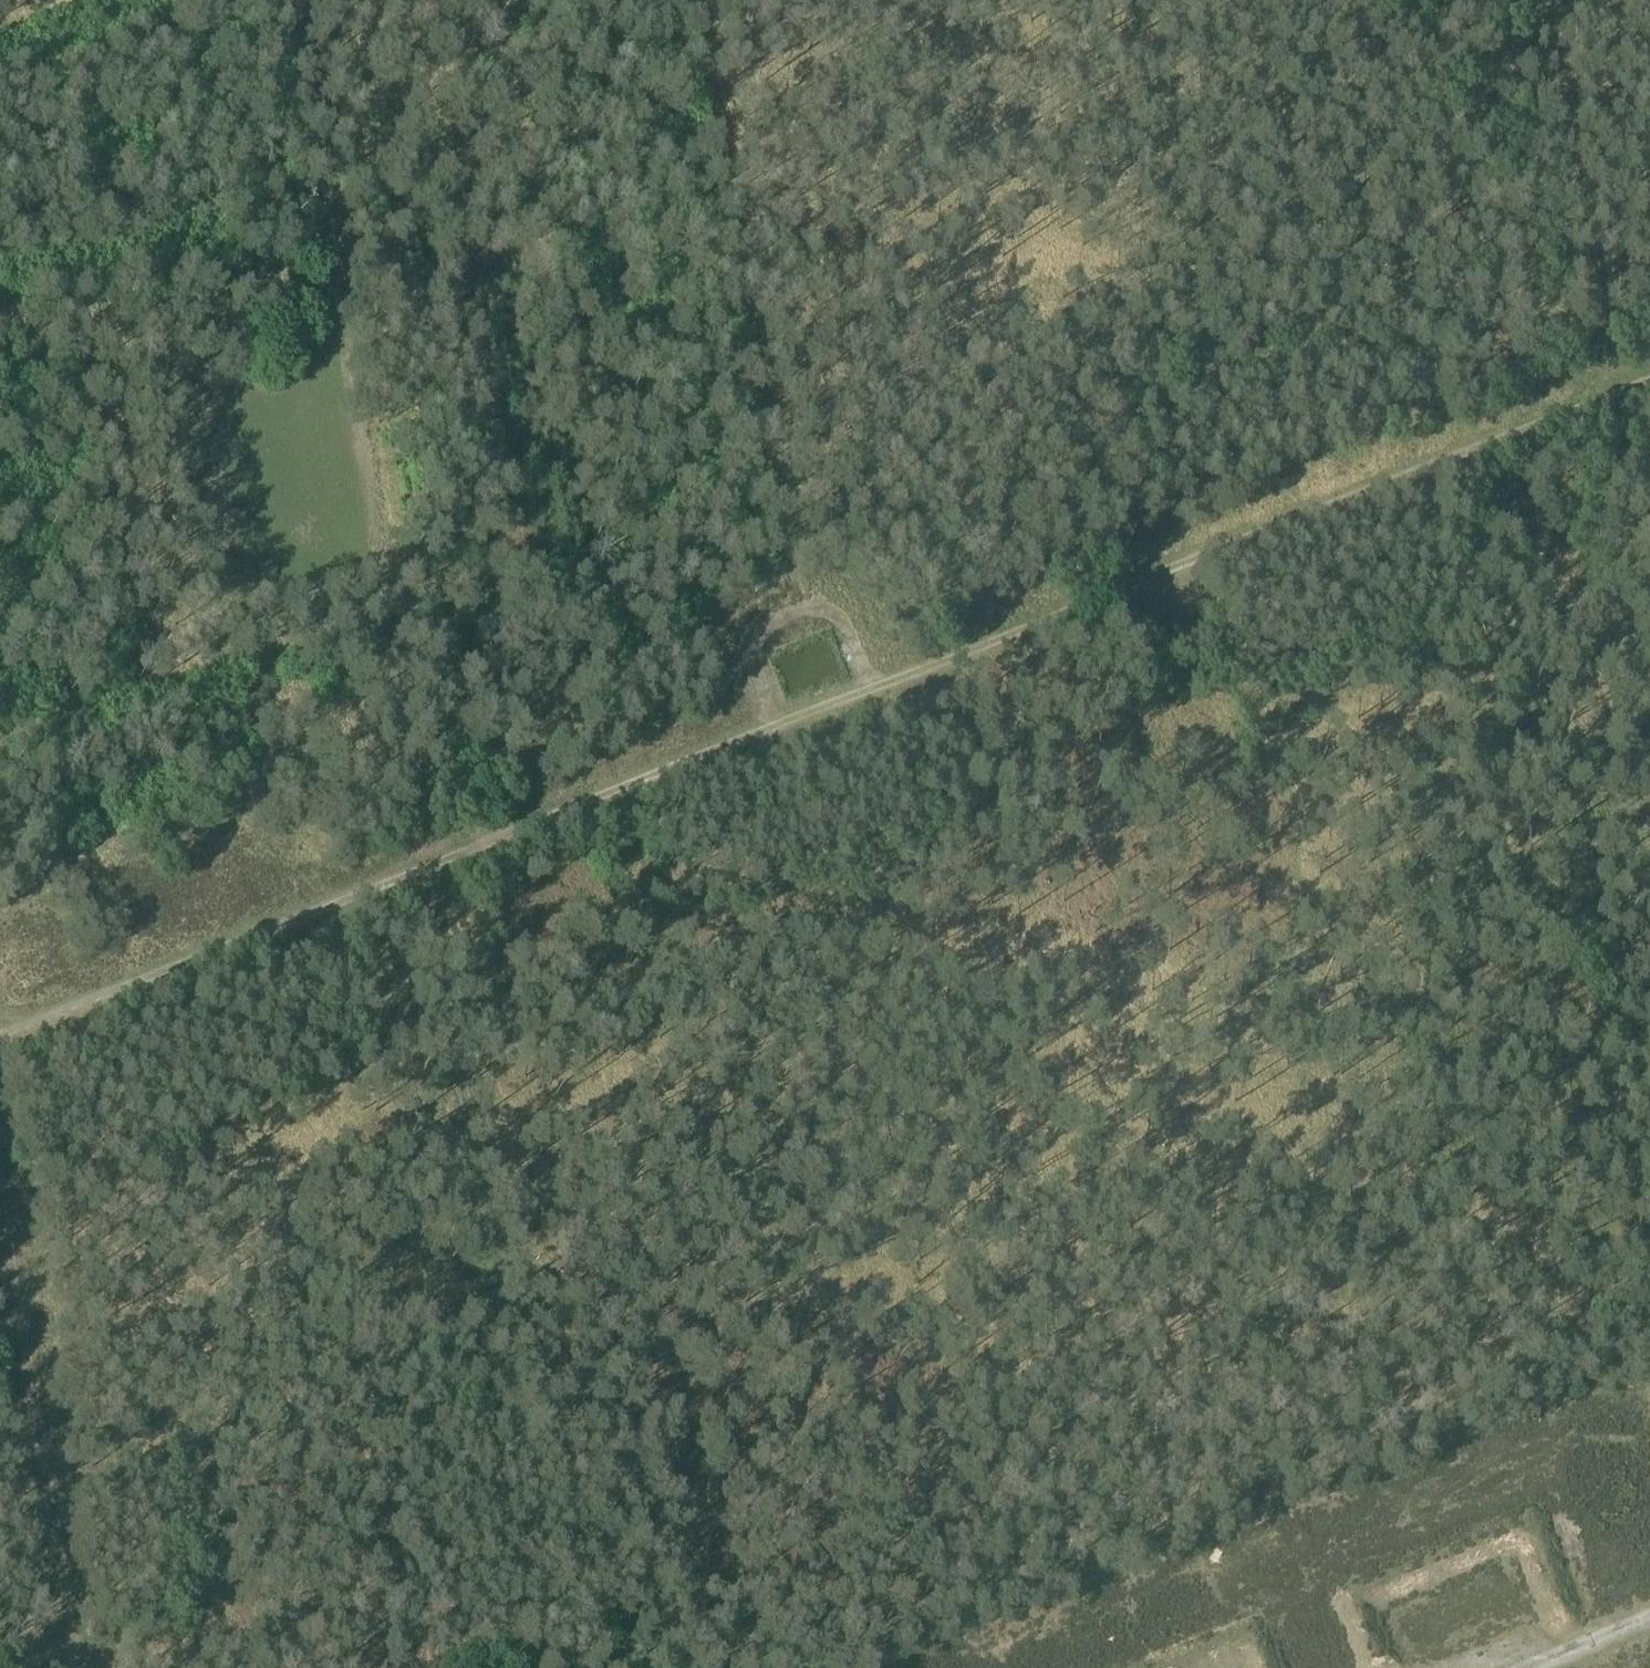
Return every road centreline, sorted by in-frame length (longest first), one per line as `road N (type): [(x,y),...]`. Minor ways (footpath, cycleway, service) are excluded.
road 1 (track): [(0,1040),(1649,389)]
road 2 (track): [(0,1234),(67,1667)]

